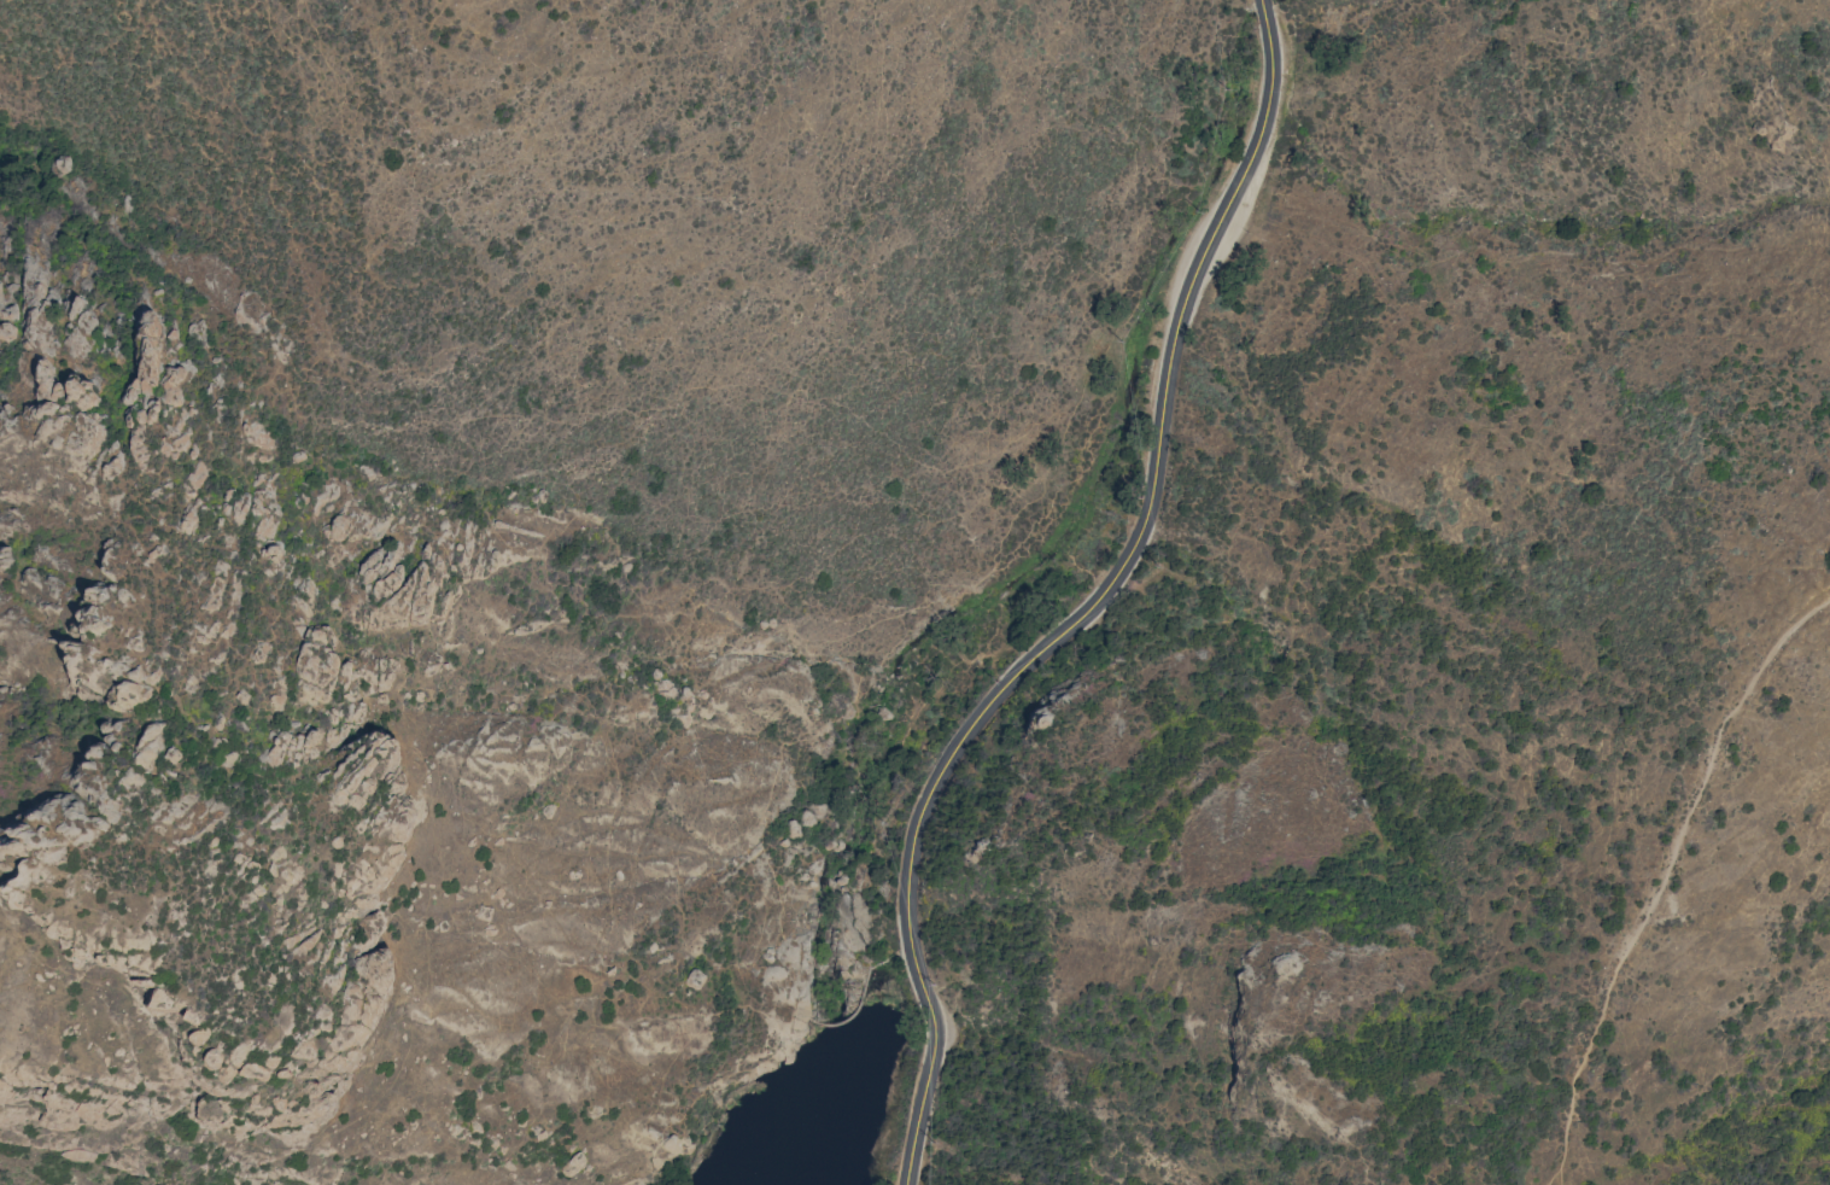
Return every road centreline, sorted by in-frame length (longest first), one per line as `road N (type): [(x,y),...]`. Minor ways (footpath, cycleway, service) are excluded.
road 1 (primary): [(909,1184),(936,1025),(911,921),(918,834),(951,759),(981,717),(1099,601),(1150,520),(1180,319),(1262,127),(1269,36)]

